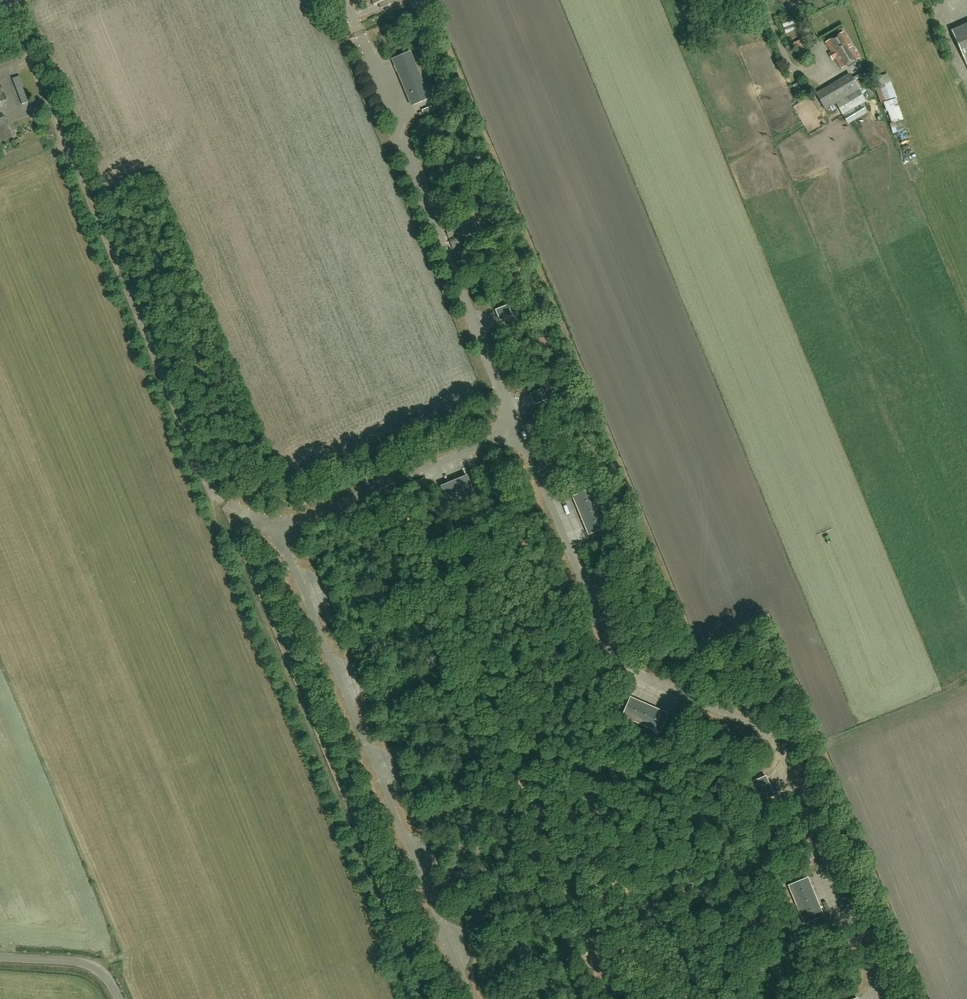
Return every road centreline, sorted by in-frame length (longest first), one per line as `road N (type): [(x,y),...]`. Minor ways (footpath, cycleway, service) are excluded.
road 1 (track): [(419,998),(235,552),(219,537),(215,496)]
road 2 (unclassified): [(118,998),(90,965),(0,958)]

